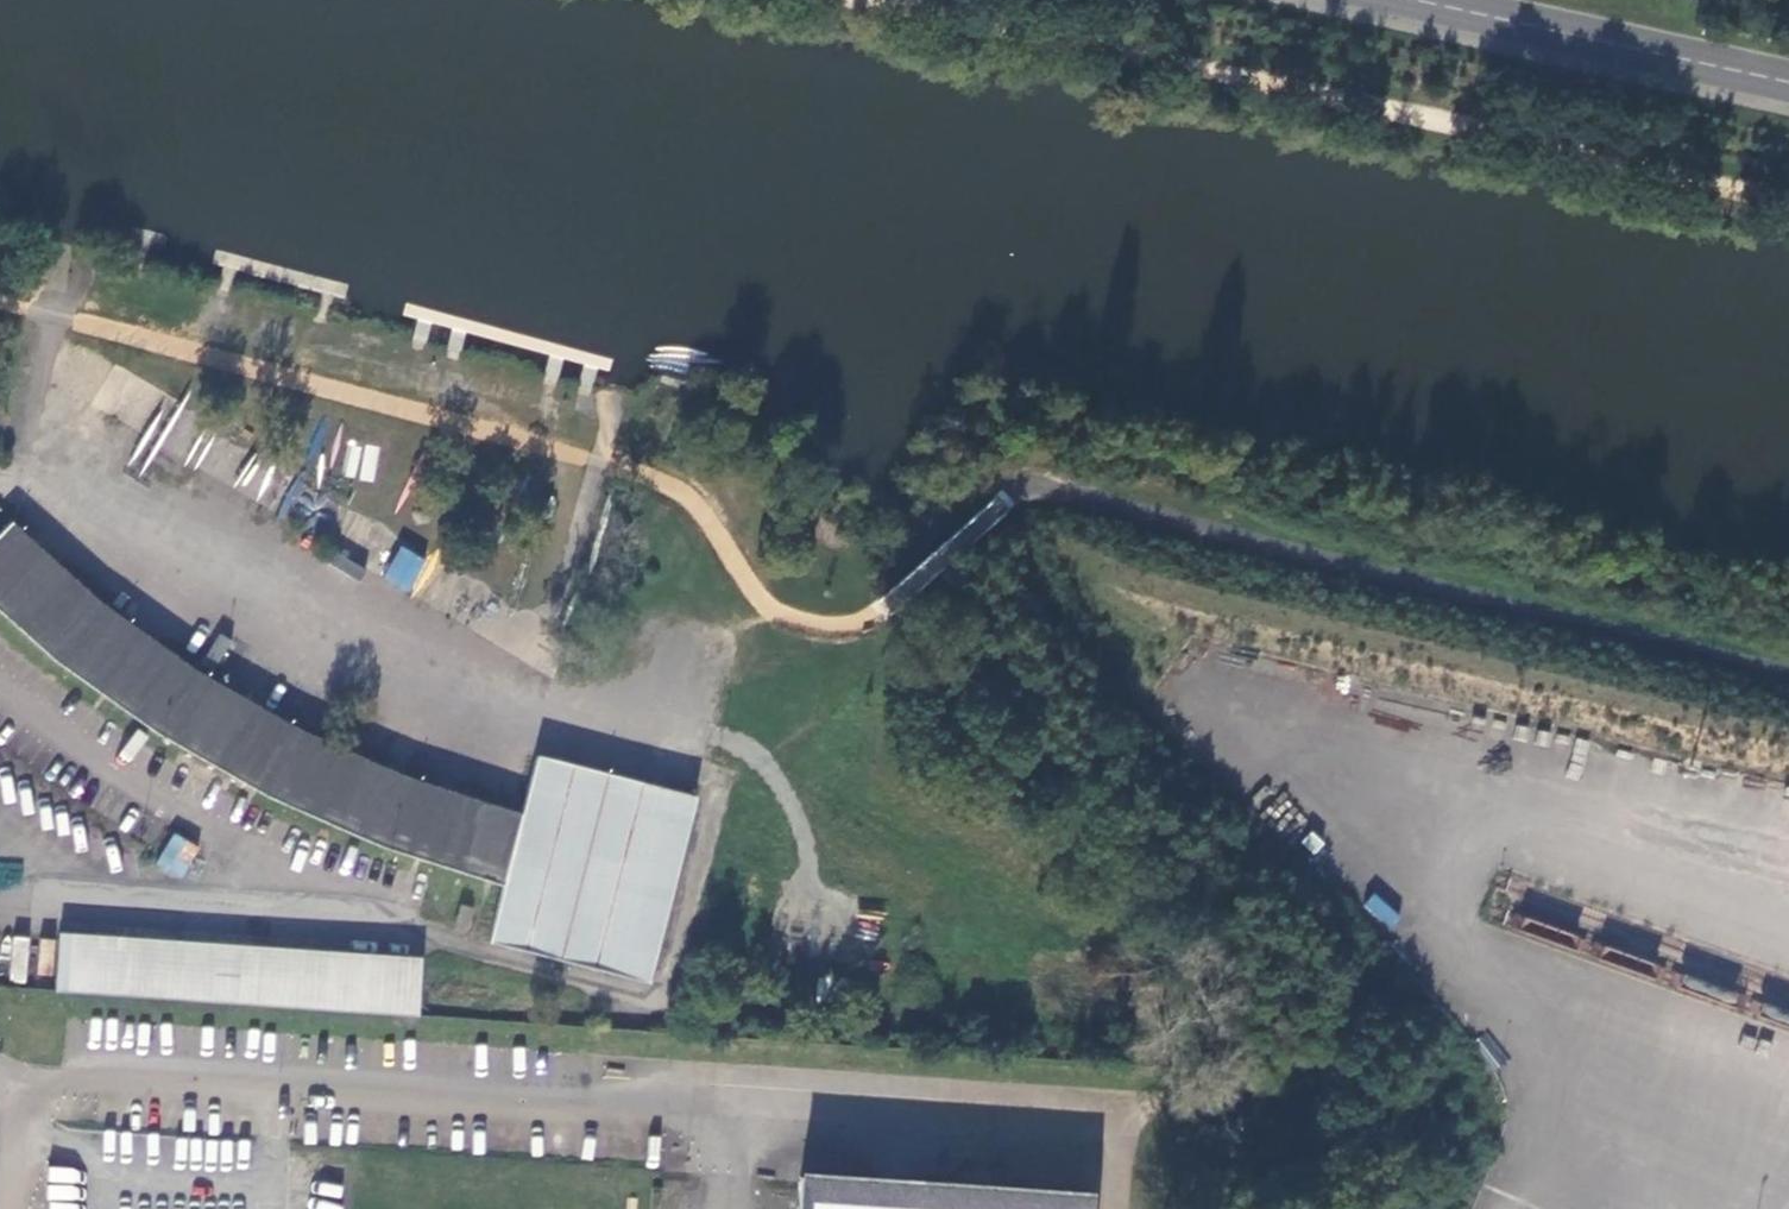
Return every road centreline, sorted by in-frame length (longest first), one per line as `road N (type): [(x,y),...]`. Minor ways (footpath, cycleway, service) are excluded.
road 1 (primary): [(1417,0),(1788,82)]

